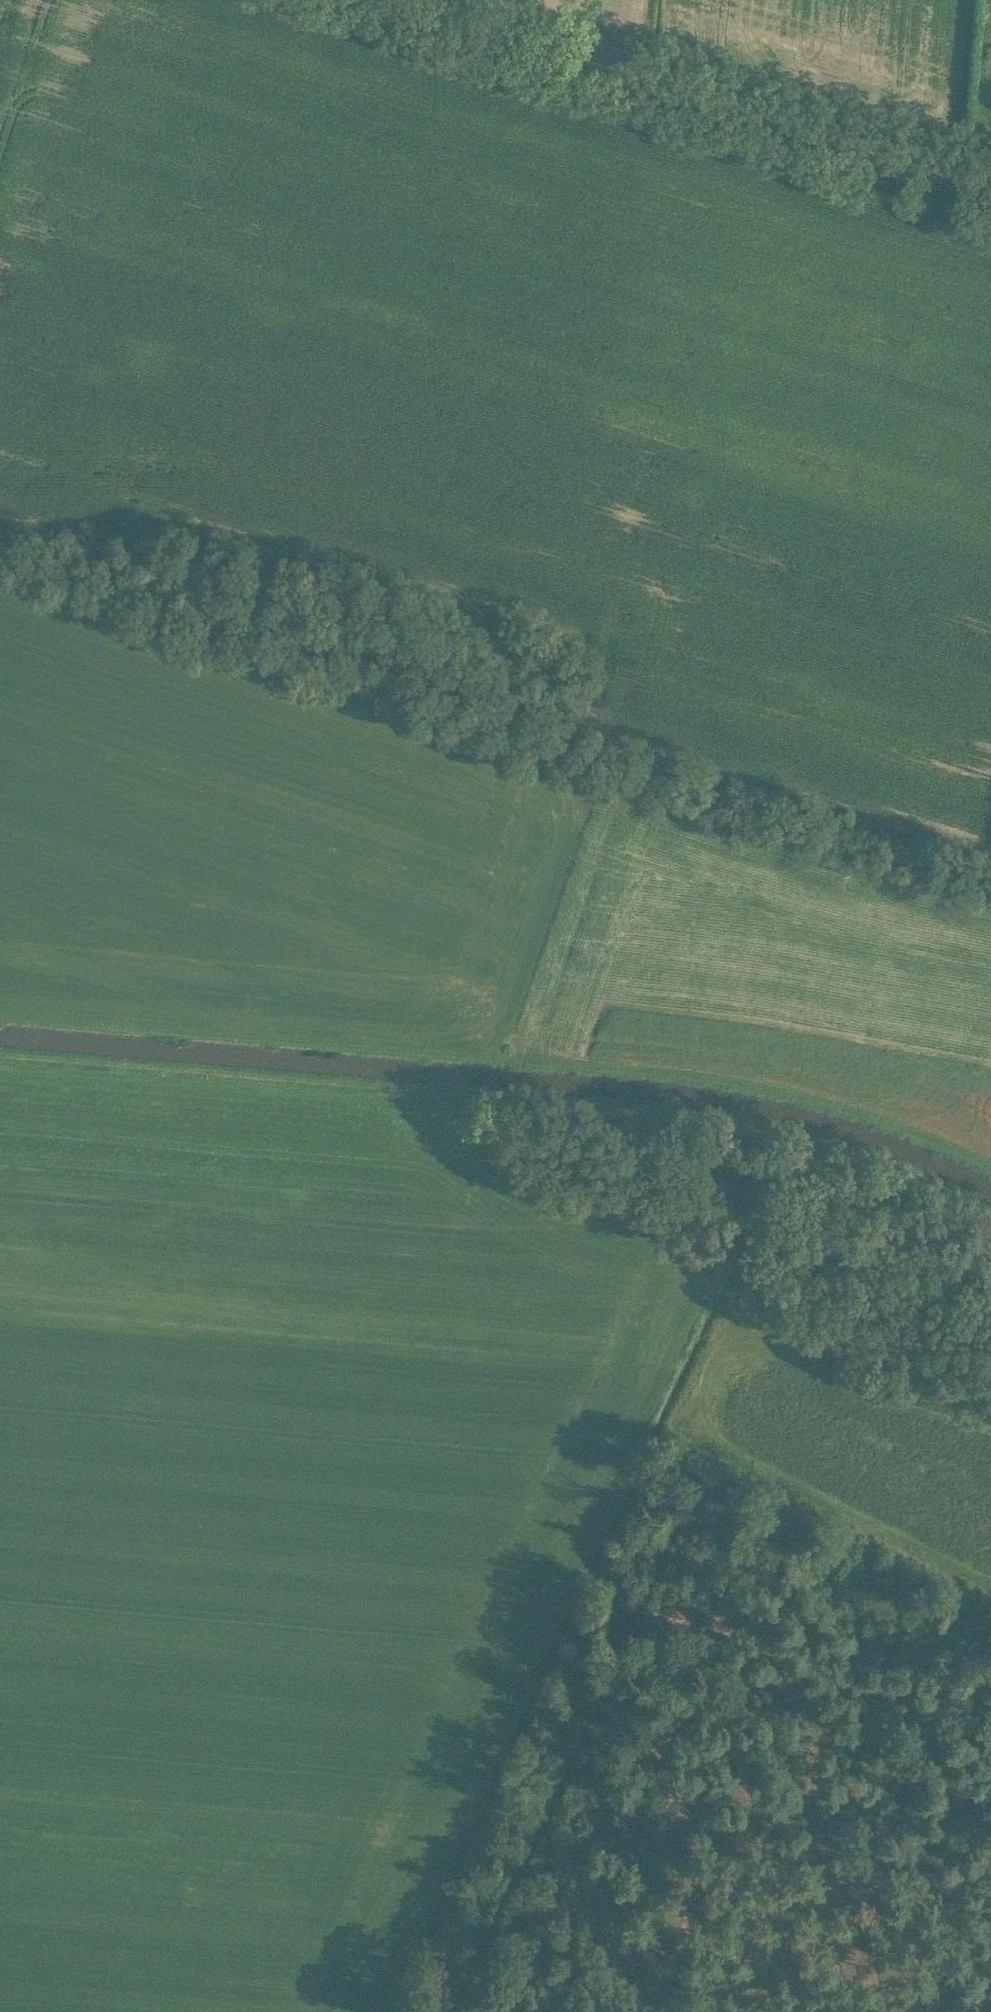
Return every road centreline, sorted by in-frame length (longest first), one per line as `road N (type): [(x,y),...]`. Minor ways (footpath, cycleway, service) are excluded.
road 1 (unclassified): [(990,185),(414,0)]

